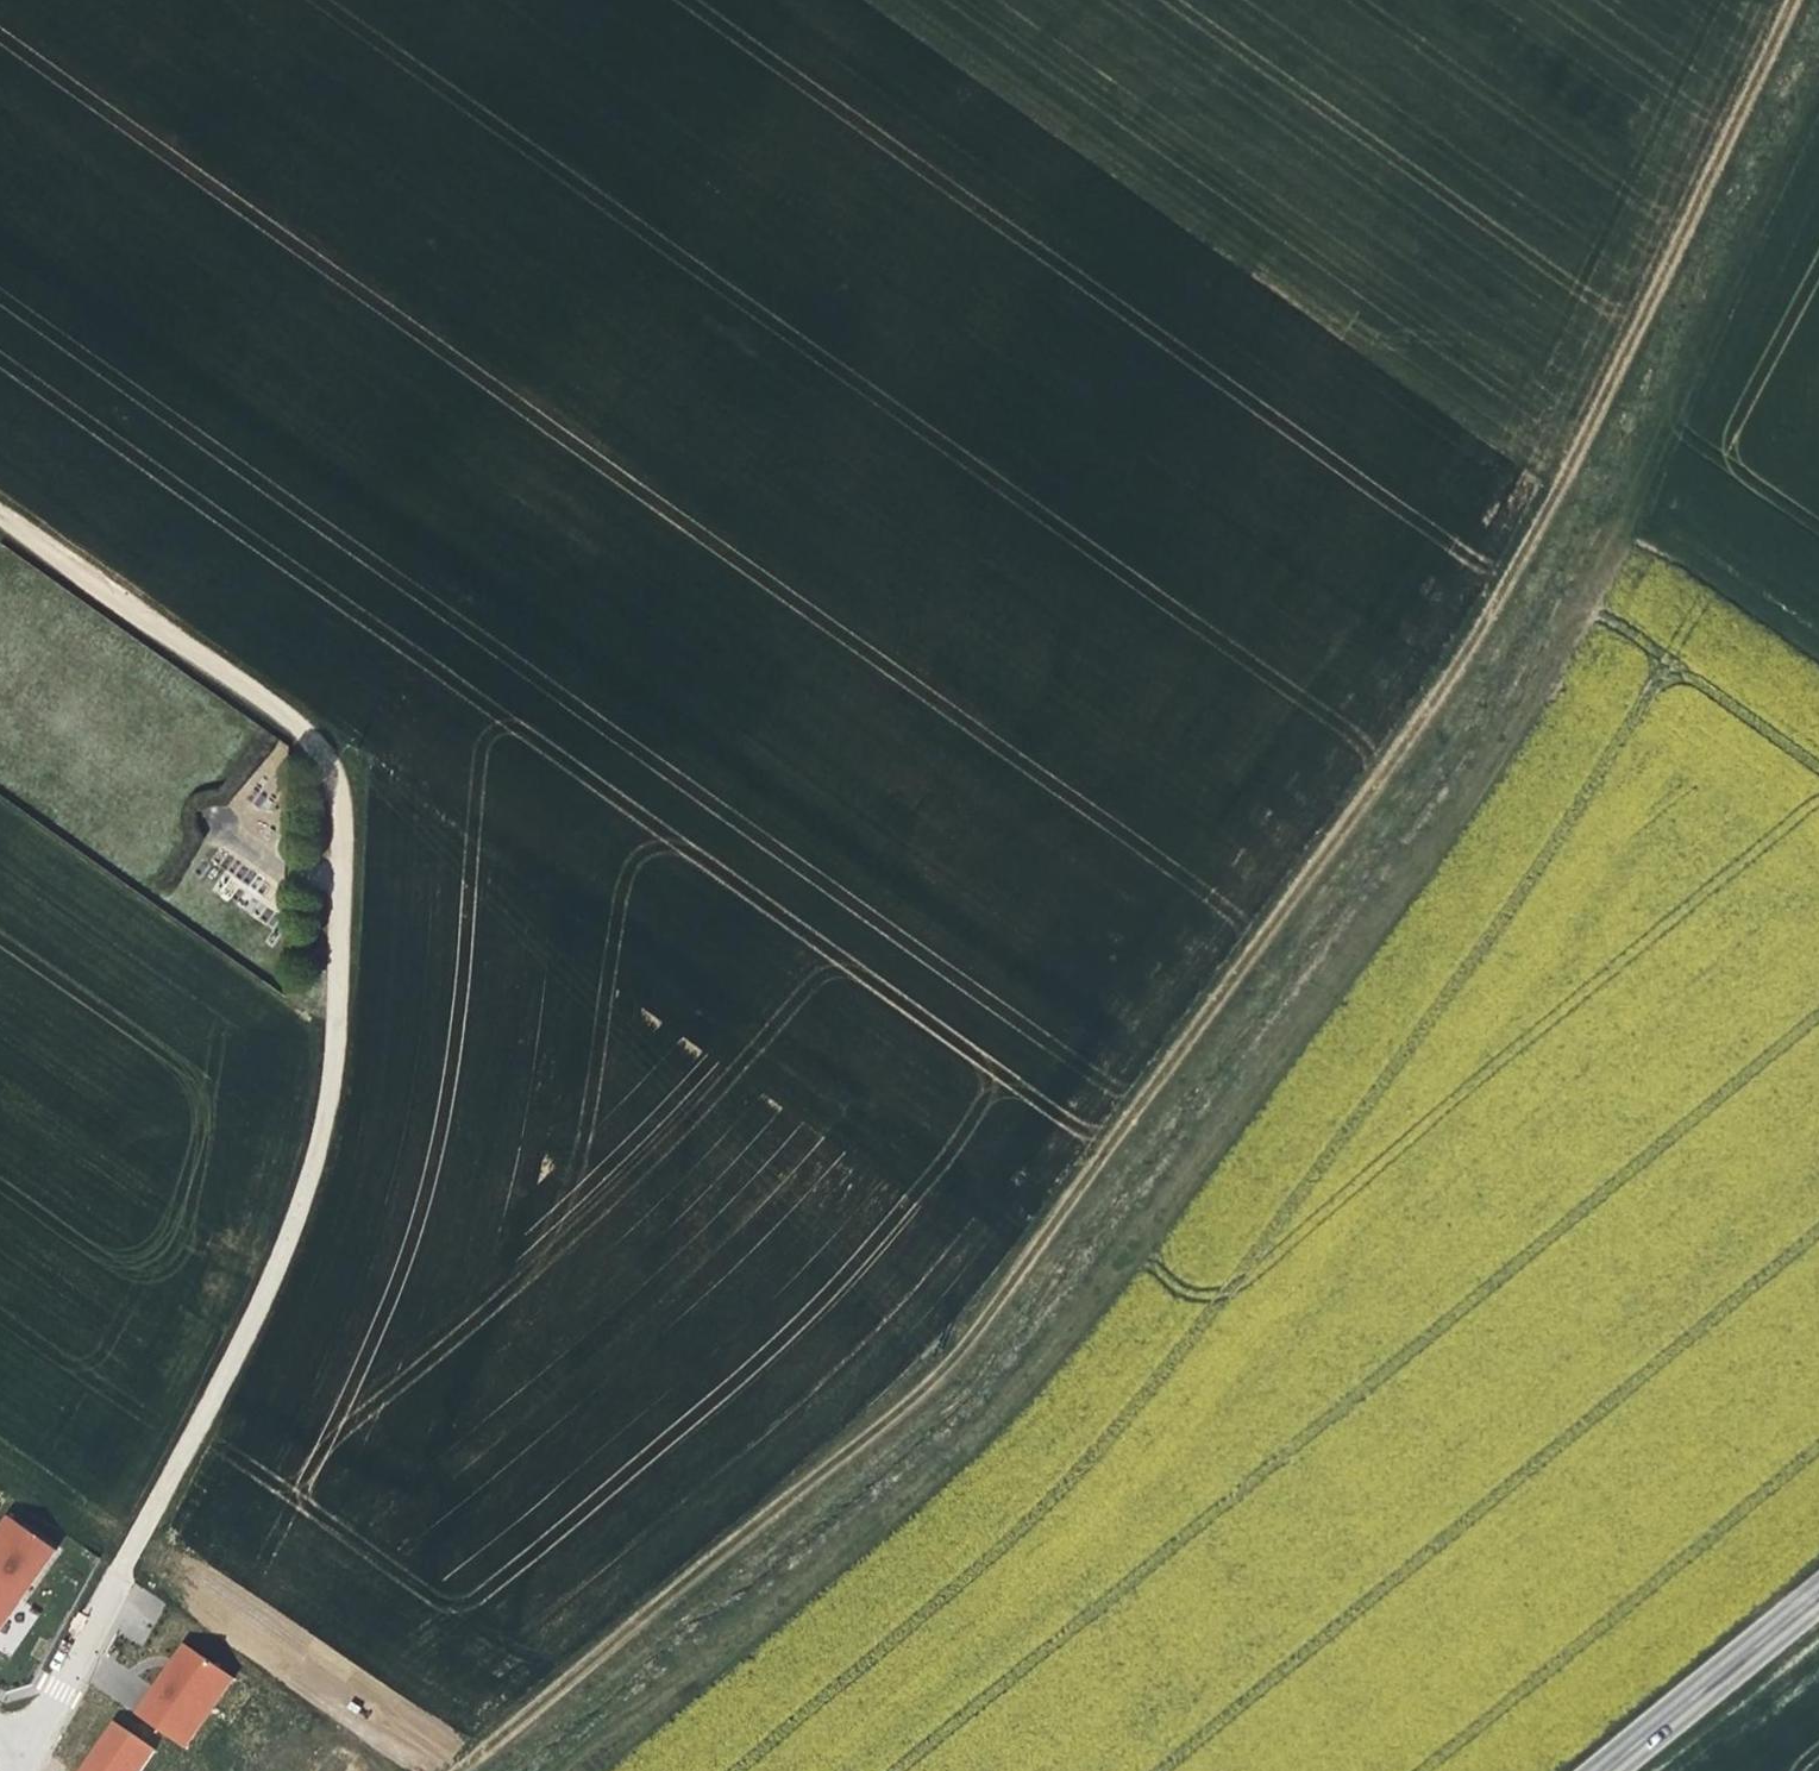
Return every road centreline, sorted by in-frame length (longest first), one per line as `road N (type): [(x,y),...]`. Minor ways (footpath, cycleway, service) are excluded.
road 1 (residential): [(0,513),(285,709),(334,767),(346,864),(340,1037),(318,1171),(219,1406),(29,1753)]
road 2 (tertiary): [(1818,1596),(1605,1770)]

